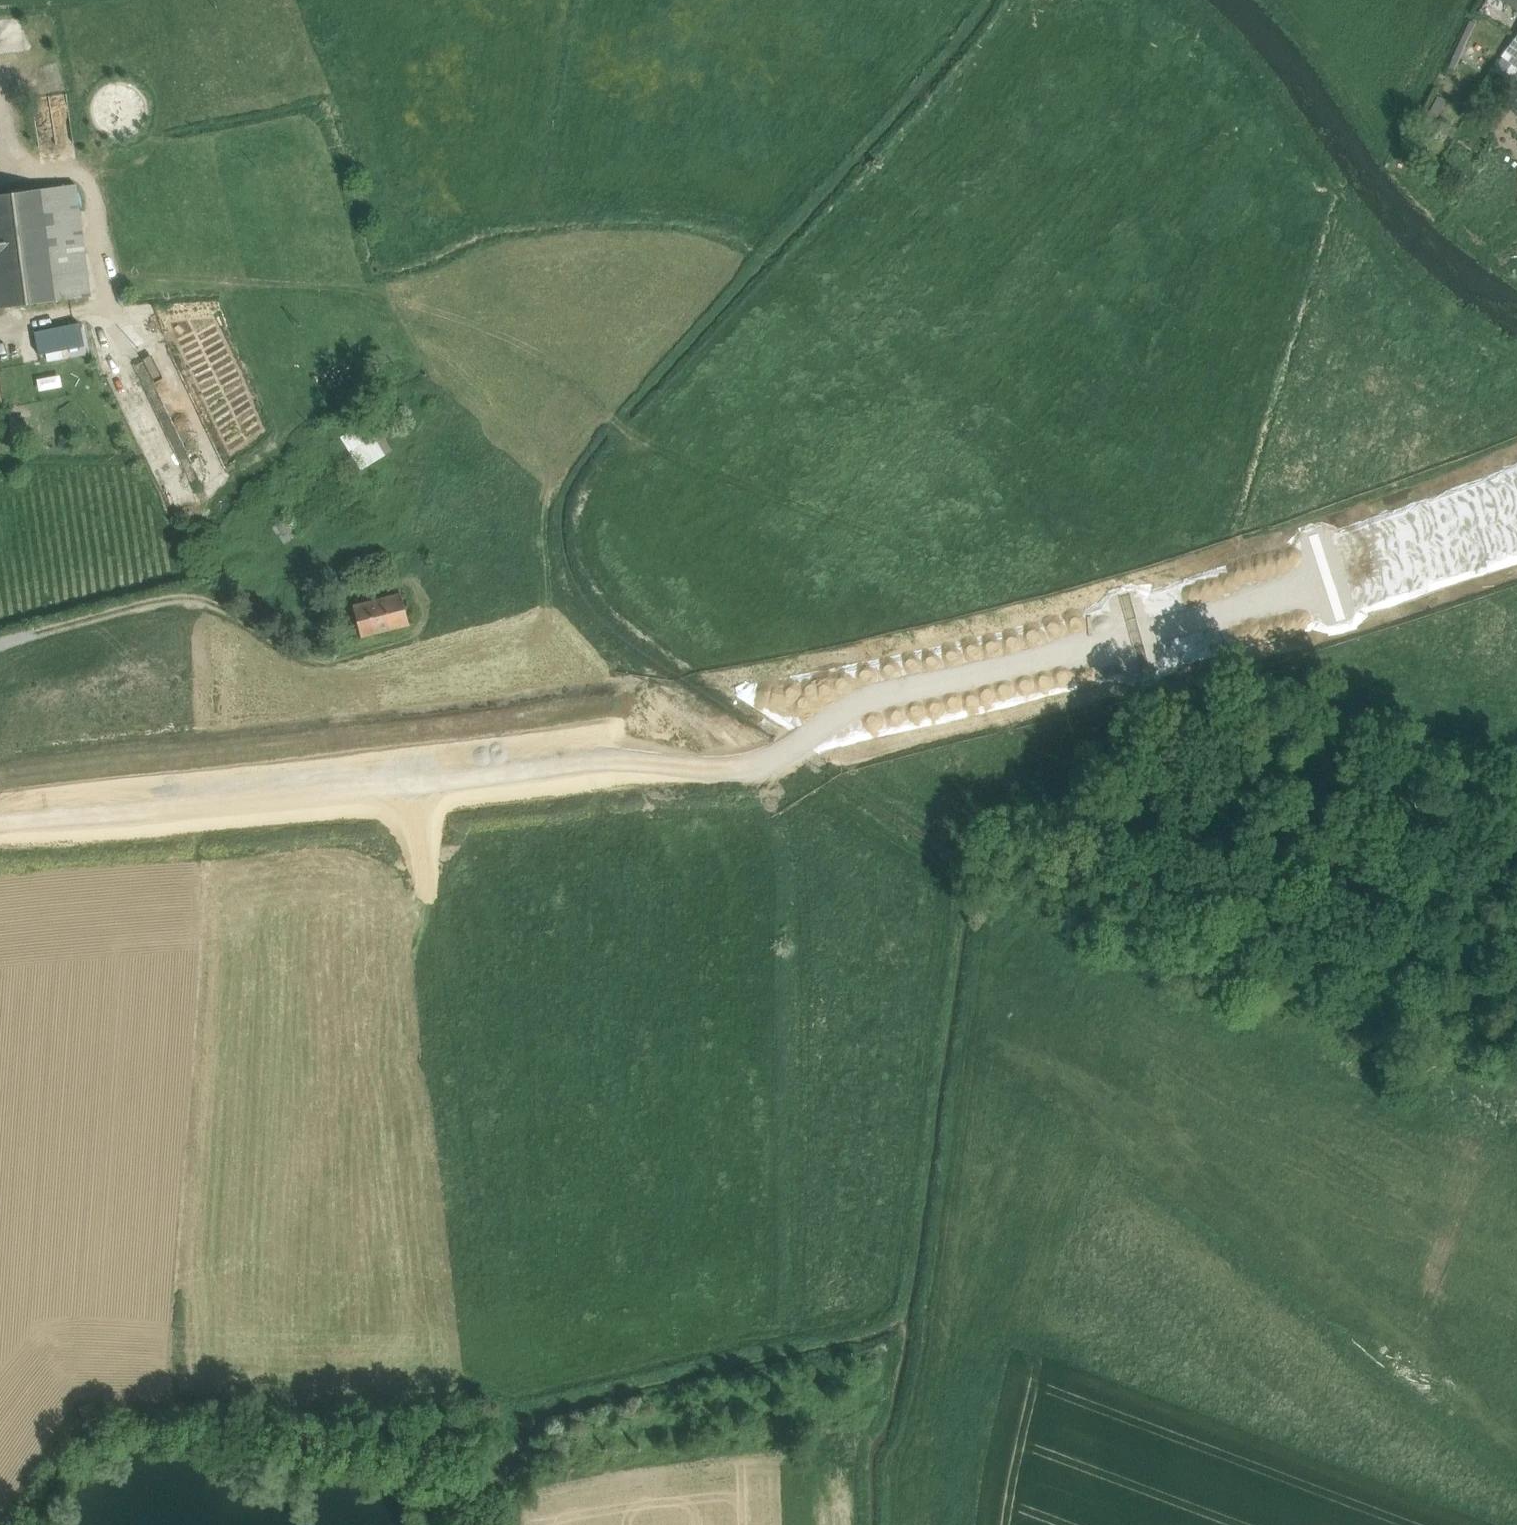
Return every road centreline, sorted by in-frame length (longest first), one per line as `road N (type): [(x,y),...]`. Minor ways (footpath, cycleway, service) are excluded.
road 1 (secondary): [(0,815),(613,749),(885,696),(1194,583),(1516,445)]

